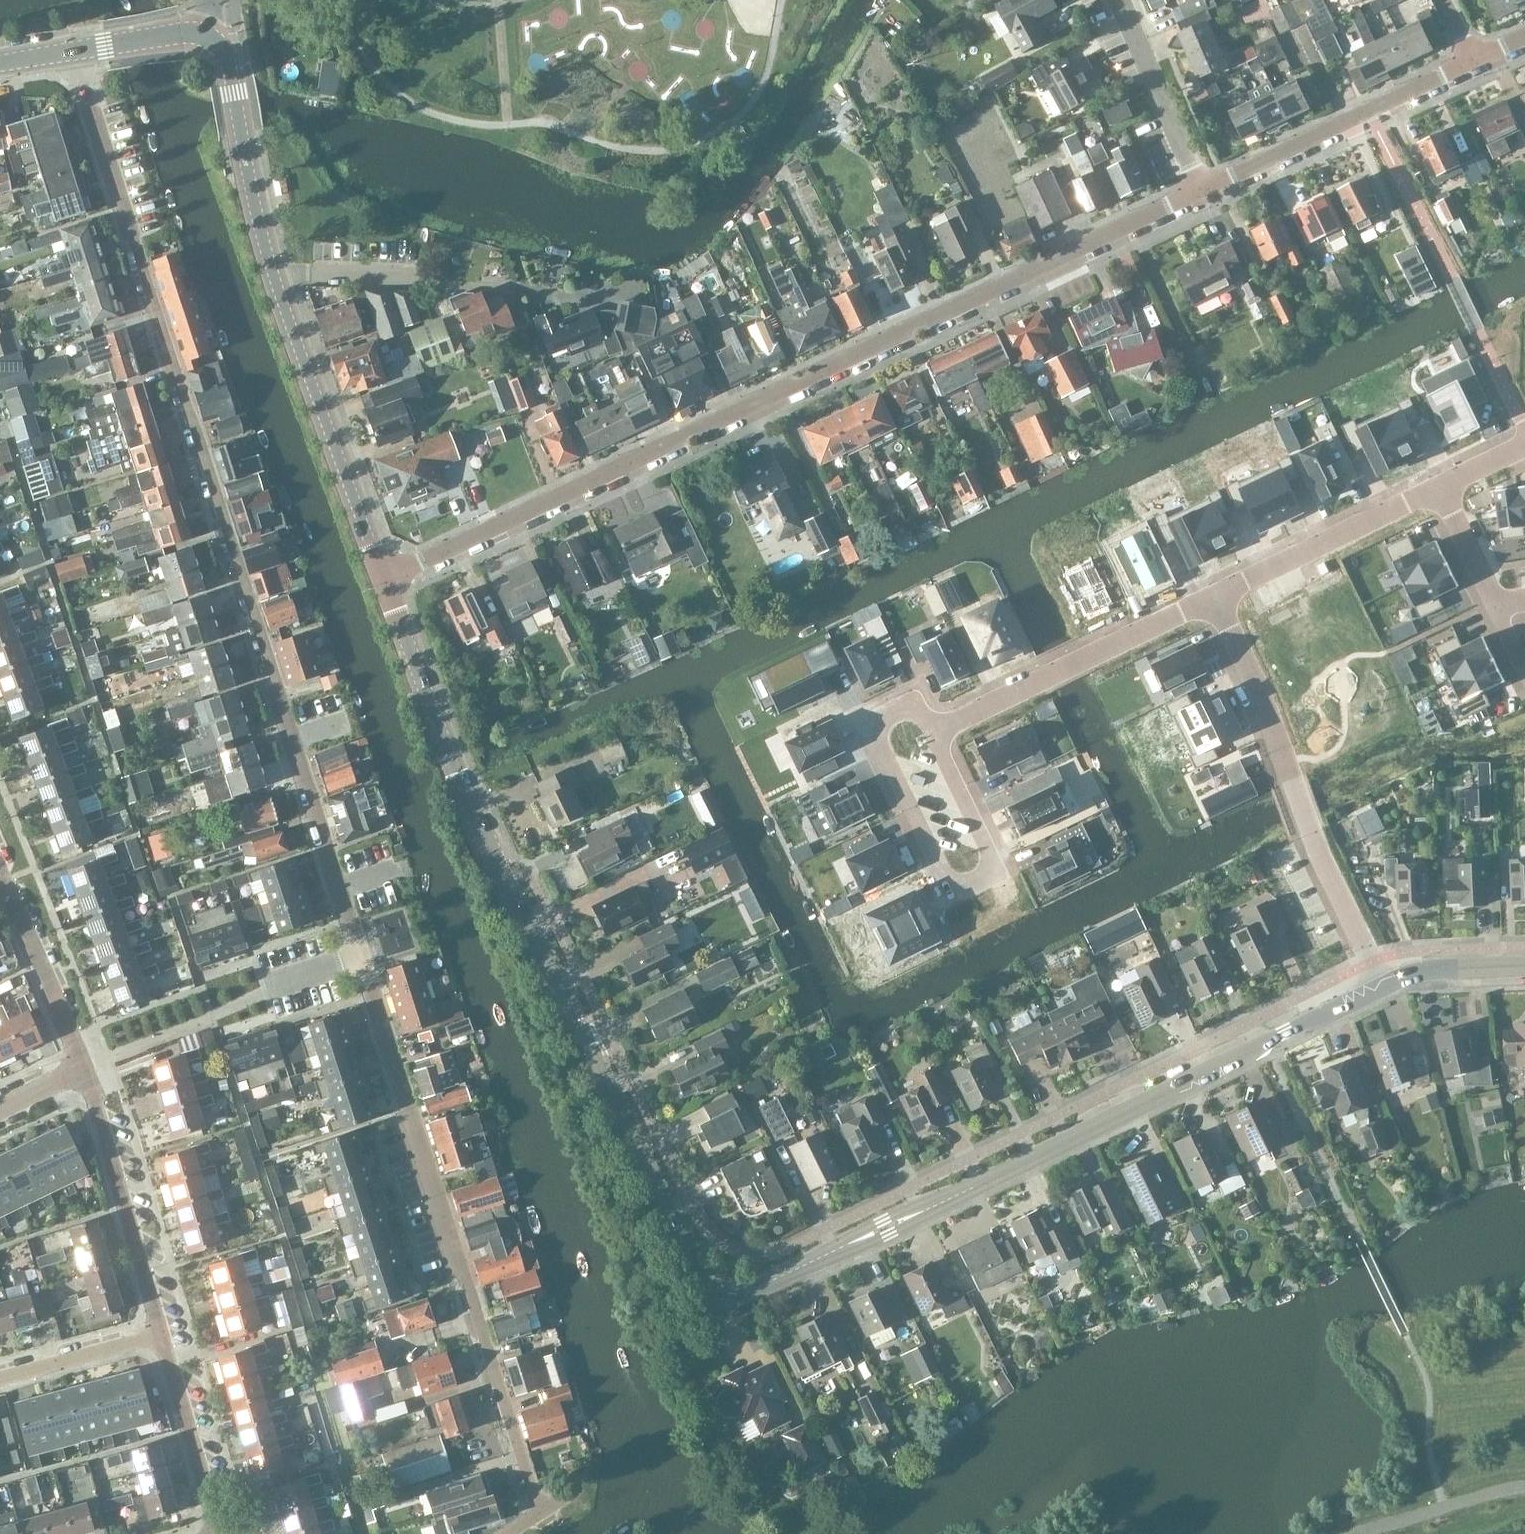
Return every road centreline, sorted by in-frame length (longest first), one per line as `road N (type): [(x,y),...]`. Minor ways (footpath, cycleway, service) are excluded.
road 1 (unclassified): [(509,1533),(538,1513),(73,53)]
road 2 (tertiary): [(1379,985),(755,1289),(728,1293),(704,1283),(494,859),(385,576)]
road 3 (residential): [(385,576),(1200,191)]
road 4 (tertiary): [(385,576),(271,274),(229,65),(219,45),(199,32)]
road 5 (residential): [(1379,985),(1211,597)]
road 6 (residential): [(933,729),(917,696),(870,719),(953,892),(1000,869)]
road 7 (residential): [(1211,597),(933,729)]
road 8 (residential): [(1200,191),(1475,60)]
road 9 (residential): [(85,1067),(159,1334)]
road 10 (residential): [(1437,490),(1211,597)]
road 11 (residential): [(159,1334),(221,1533)]
road 12 (residential): [(1200,191),(1124,0)]
road 13 (residential): [(0,880),(85,1067)]
road 14 (residential): [(0,1378),(159,1334)]
road 15 (residential): [(1000,869),(933,729)]
road 16 (tertiary): [(1524,970),(1424,973),(1379,985)]
road 17 (residential): [(1437,490),(1495,608)]
road 18 (tertiary): [(73,53),(199,32)]

